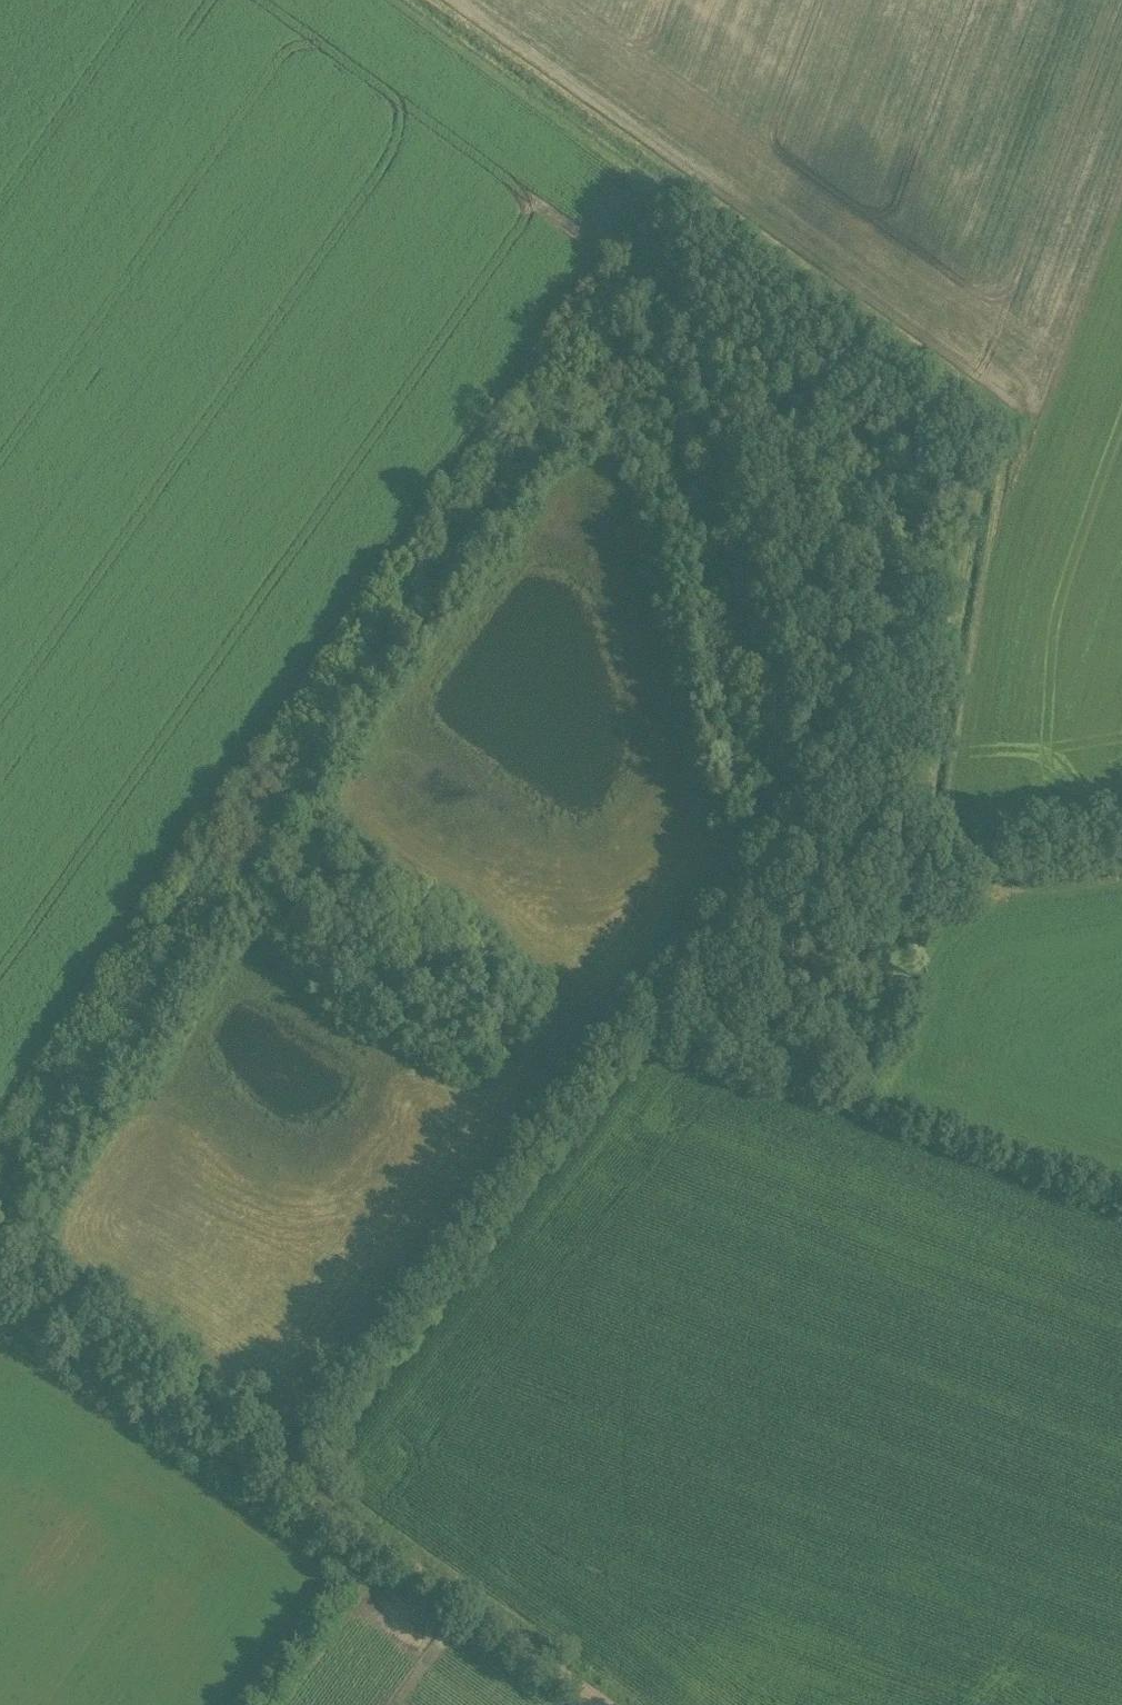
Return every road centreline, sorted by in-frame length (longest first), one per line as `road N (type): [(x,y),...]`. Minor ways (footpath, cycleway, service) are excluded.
road 1 (track): [(591,1704),(0,1284)]

